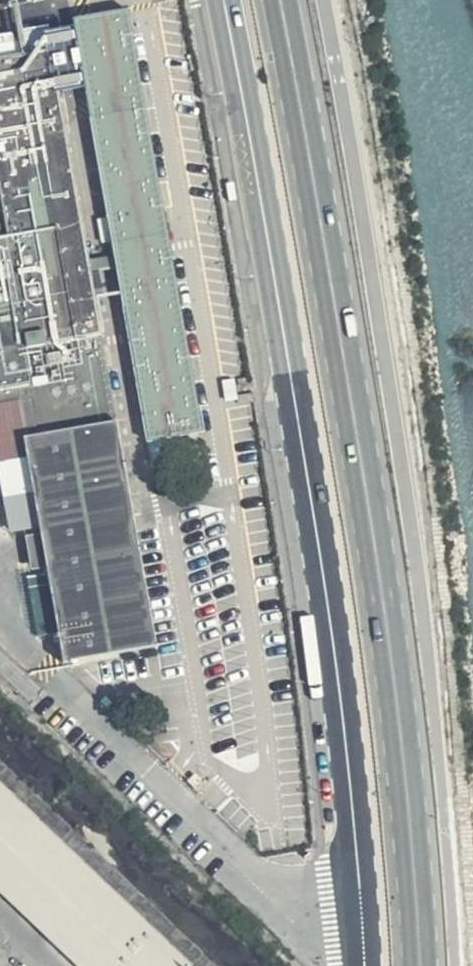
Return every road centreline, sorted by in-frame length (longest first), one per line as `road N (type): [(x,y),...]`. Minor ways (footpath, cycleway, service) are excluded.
road 1 (trunk): [(420,965),(397,687),(280,0)]
road 2 (tertiary): [(364,965),(333,641),(224,0)]

